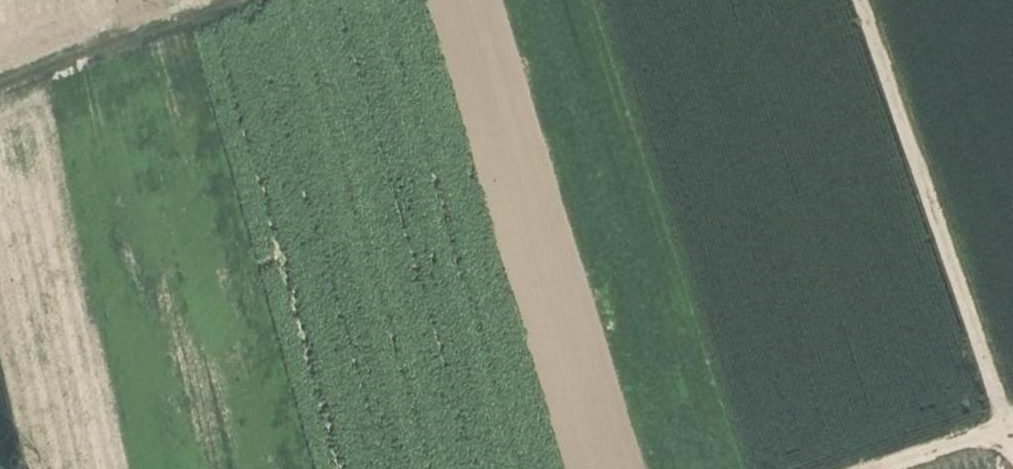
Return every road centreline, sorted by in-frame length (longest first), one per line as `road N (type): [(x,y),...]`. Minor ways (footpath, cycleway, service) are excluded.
road 1 (track): [(860,0),(1012,432)]
road 2 (track): [(0,90),(228,0)]
road 3 (track): [(891,468),(1012,432)]

